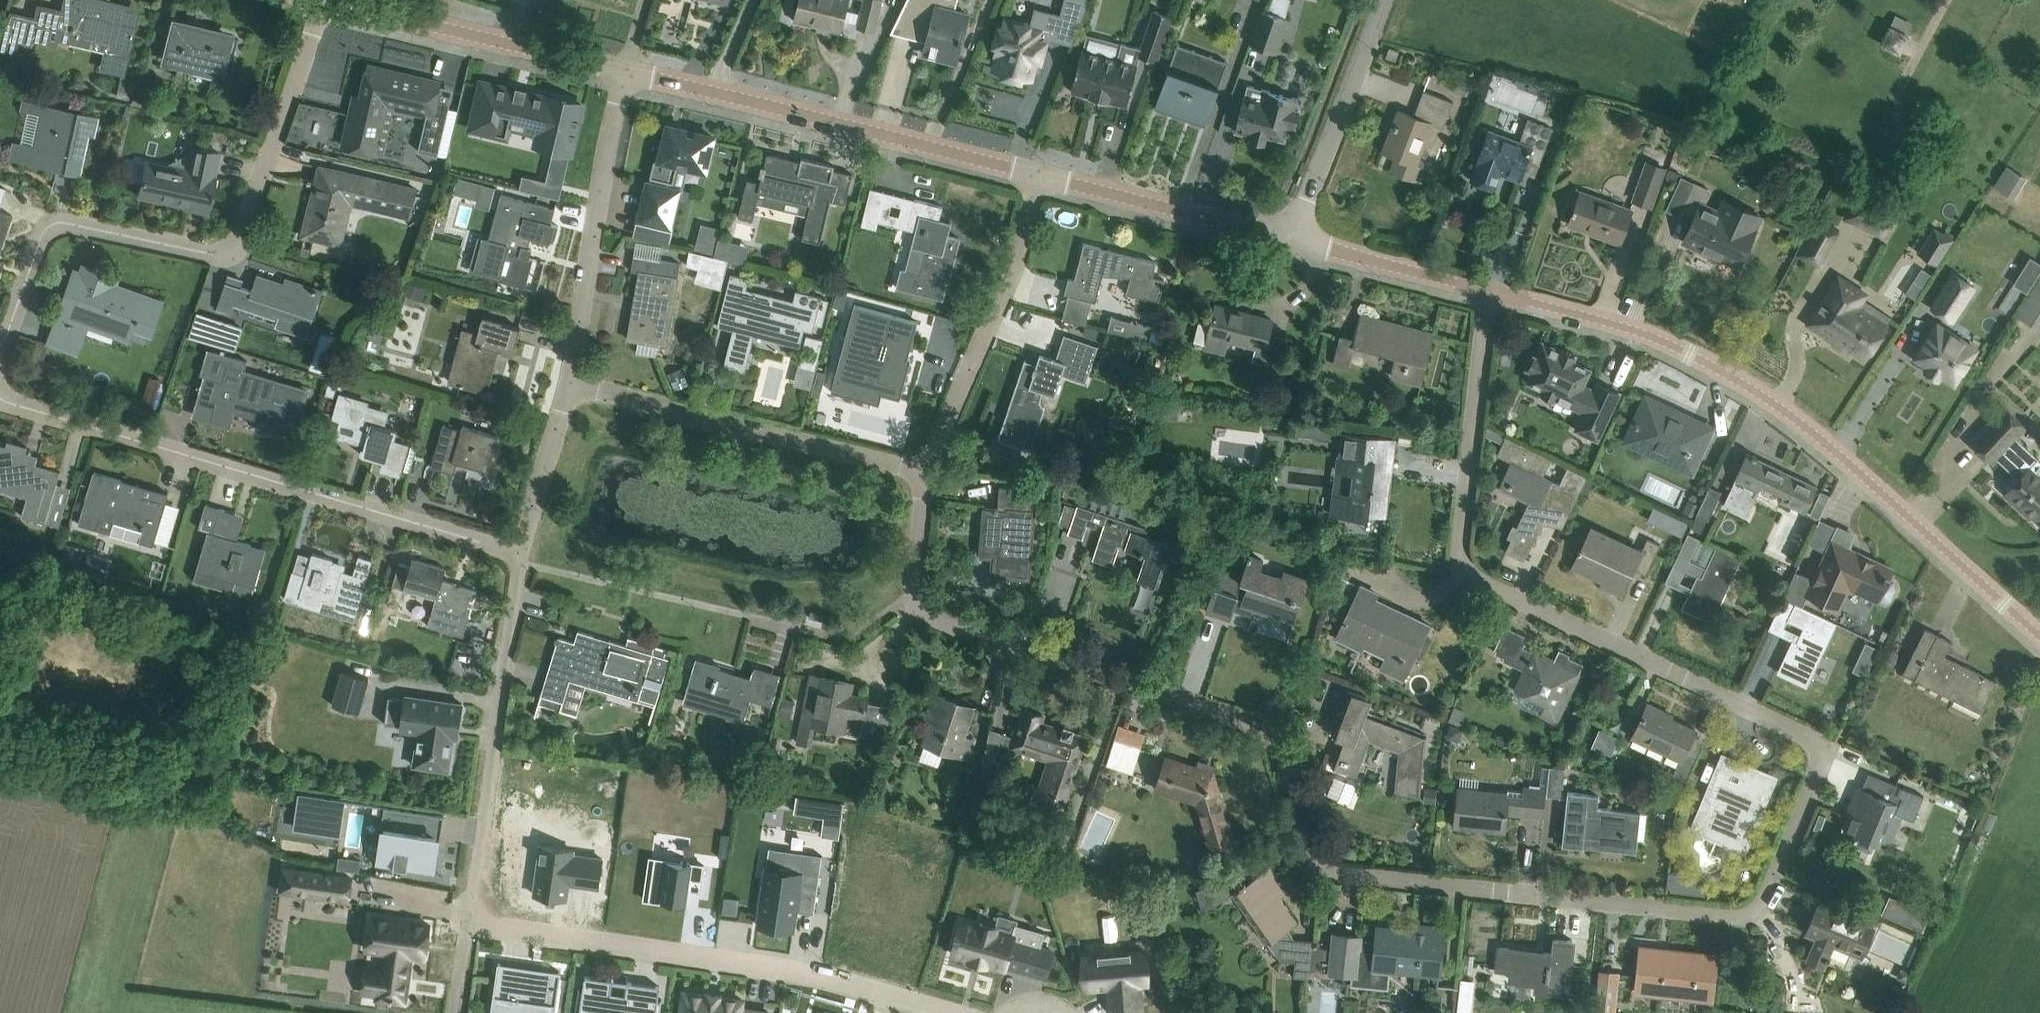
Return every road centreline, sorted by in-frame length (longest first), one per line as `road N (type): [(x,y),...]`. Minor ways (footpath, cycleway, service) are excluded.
road 1 (residential): [(1488,290),(1459,562),(1481,581),(1812,739),(1822,757),(1815,782),(1753,911),(1733,917),(1338,874),(1319,866),(1270,731),(940,621),(917,595)]
road 2 (unclassified): [(2039,637),(1805,426),(1744,384),(1631,329),(1488,290)]
road 3 (residential): [(0,356),(43,233),(58,223),(205,254),(227,251),(241,237),(323,0)]
road 4 (residential): [(522,552),(0,393)]
road 5 (residential): [(469,921),(821,976),(939,1012)]
road 6 (unclassified): [(1039,175),(625,71)]
road 7 (unclassified): [(469,921),(522,552)]
road 8 (residential): [(924,469),(572,383)]
road 9 (residential): [(924,469),(1012,273),(1039,175)]
road 10 (residential): [(572,383),(625,71)]
road 11 (unclassified): [(625,71),(334,0)]
road 12 (unclassified): [(1291,239),(1039,175)]
road 13 (unclassified): [(1291,239),(1386,0)]
road 14 (unclassified): [(1488,290),(1291,239)]
road 15 (residential): [(752,618),(844,640),(917,595)]
road 16 (residential): [(522,552),(572,383)]
road 17 (residential): [(917,595),(924,469)]

